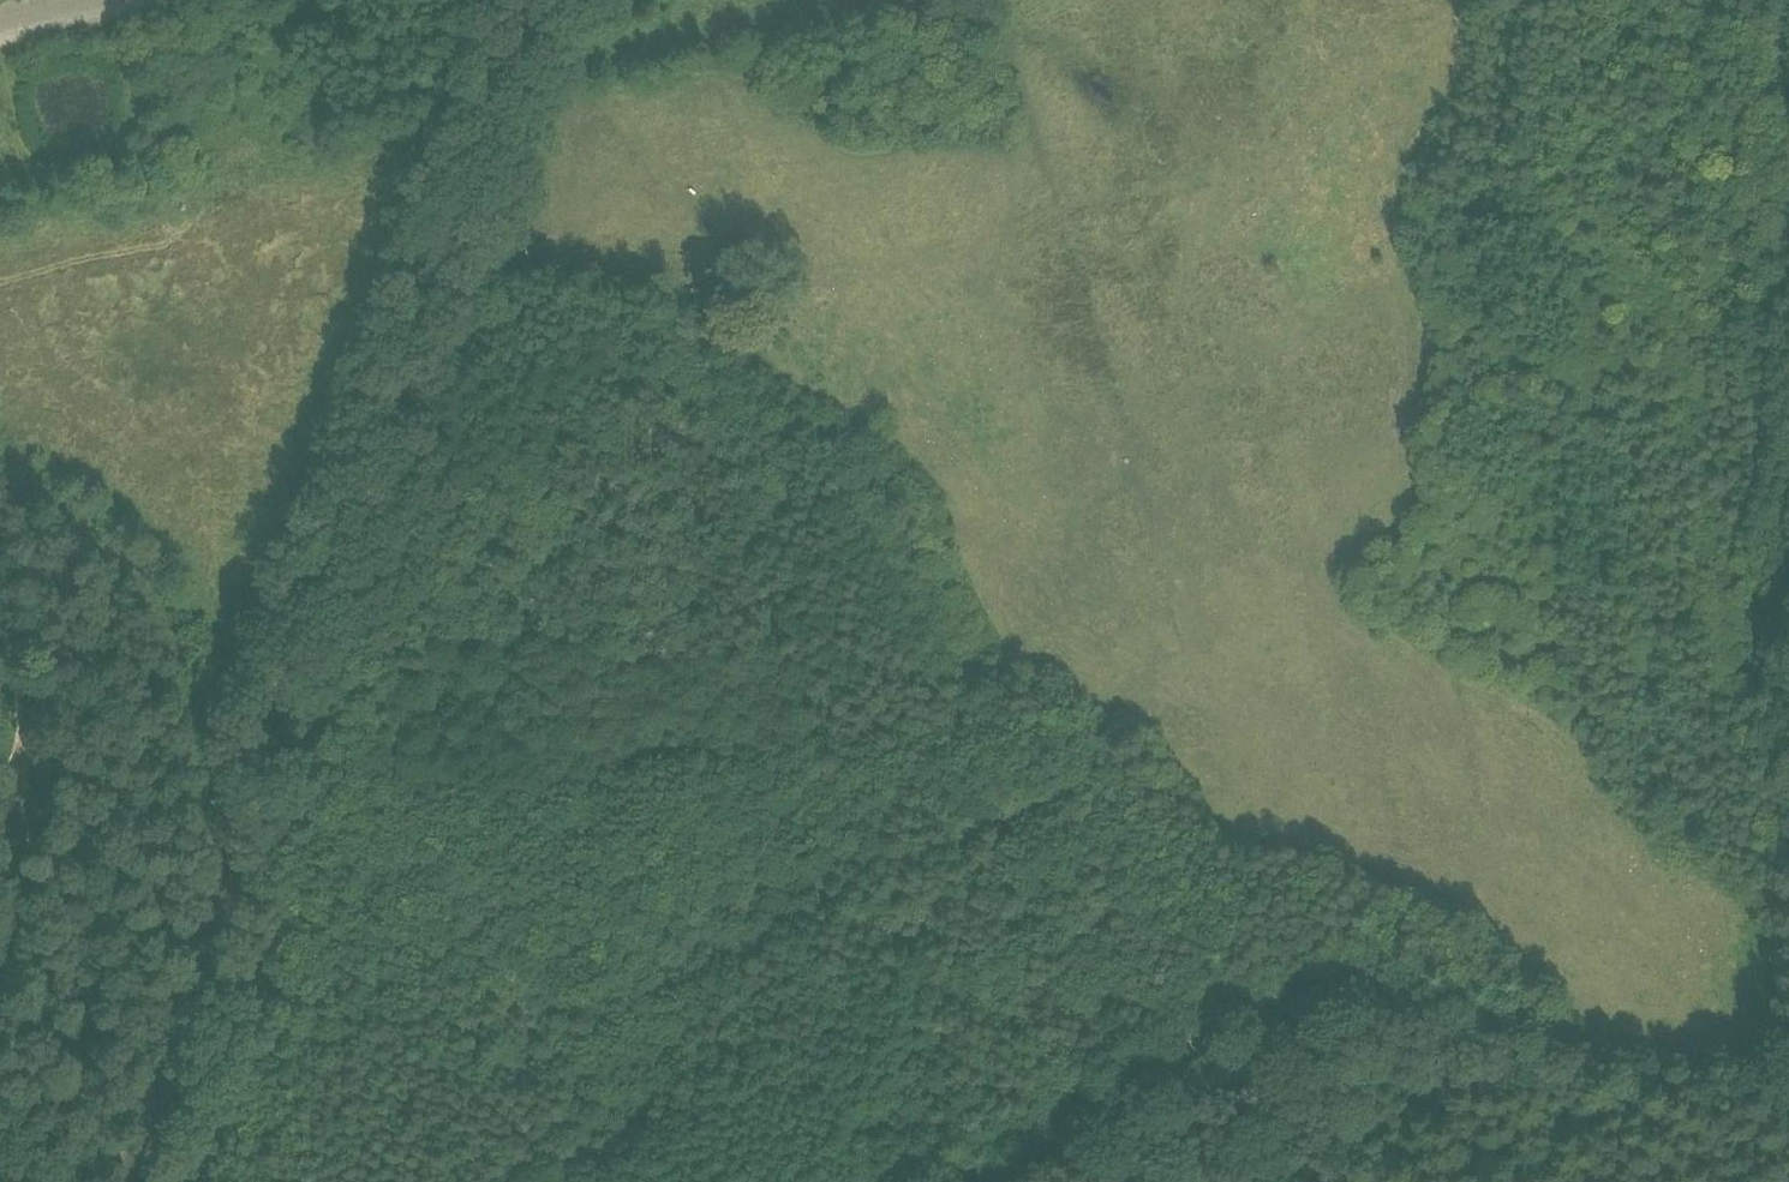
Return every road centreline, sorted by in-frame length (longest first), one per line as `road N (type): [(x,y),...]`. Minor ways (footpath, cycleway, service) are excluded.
road 1 (unclassified): [(125,1181),(197,966),(232,824),(542,0)]
road 2 (track): [(0,909),(16,791),(0,635)]

